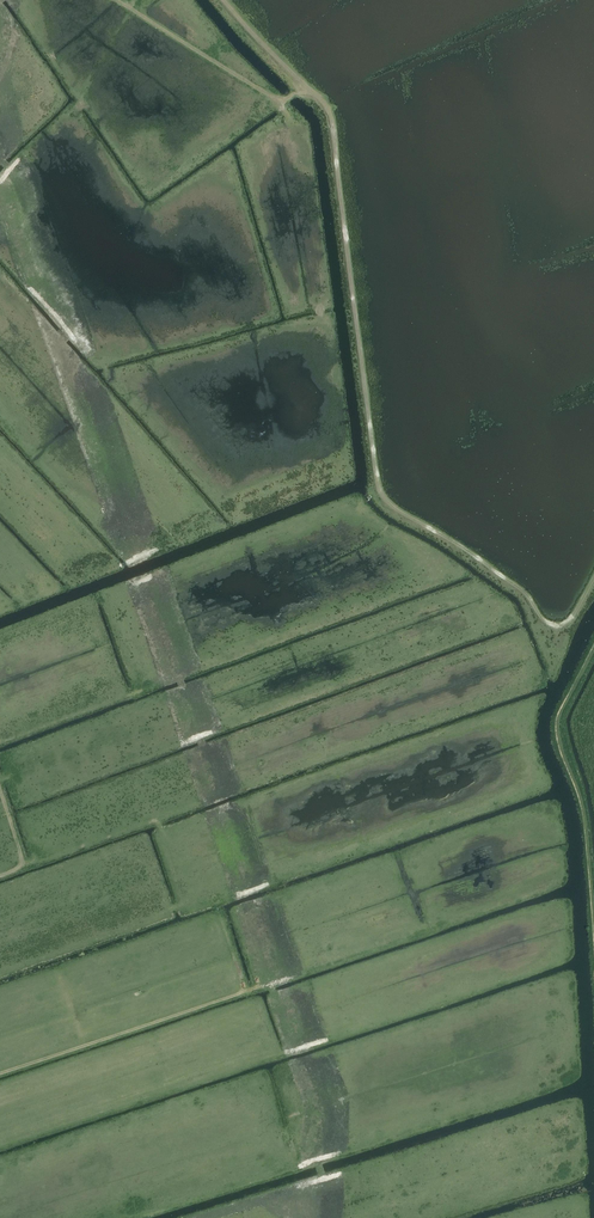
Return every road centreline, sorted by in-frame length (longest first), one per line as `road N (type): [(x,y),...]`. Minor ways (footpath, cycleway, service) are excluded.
road 1 (track): [(223,0),(331,116),(384,496),(516,586),(549,624),(567,623),(593,577)]
road 2 (track): [(593,647),(559,732),(583,804),(593,940)]
road 3 (track): [(245,992),(0,1073)]
road 4 (track): [(113,0),(272,97),(313,92)]

